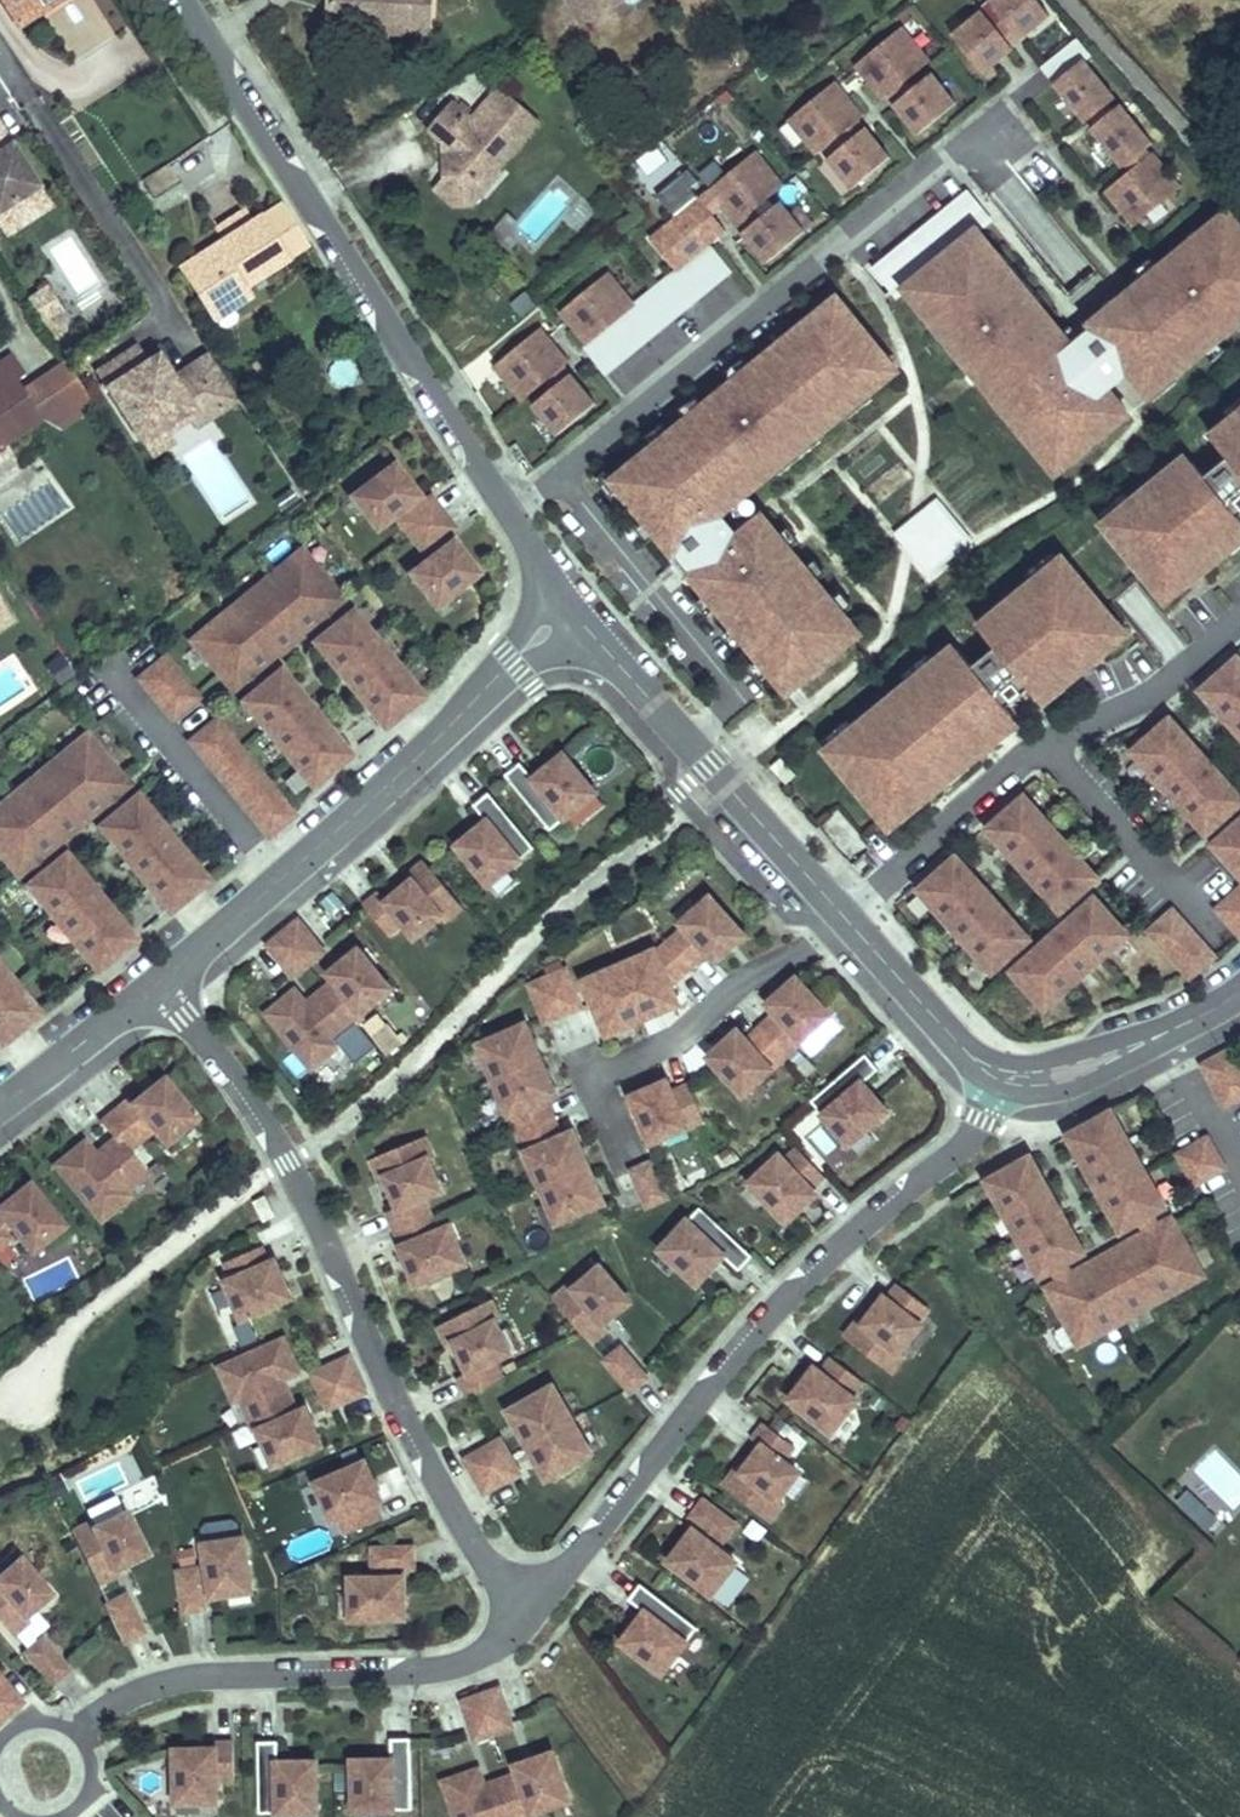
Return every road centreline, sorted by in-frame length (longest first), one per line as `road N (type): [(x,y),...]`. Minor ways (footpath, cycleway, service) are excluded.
road 1 (residential): [(182,0),(571,610)]
road 2 (residential): [(160,980),(288,1160),(423,1459),(481,1551),(523,1599)]
road 3 (residential): [(523,1599),(572,1563),(776,1314),(969,1140),(1008,1077)]
road 4 (residential): [(571,610),(945,1027),(1008,1077)]
road 5 (residential): [(160,980),(421,754),(571,610)]
road 6 (residential): [(35,1760),(151,1685),(466,1662),(492,1648),(523,1599)]
road 7 (residential): [(1008,1077),(1028,1079),(1093,1060),(1239,992)]
road 8 (residential): [(0,1105),(160,980)]

